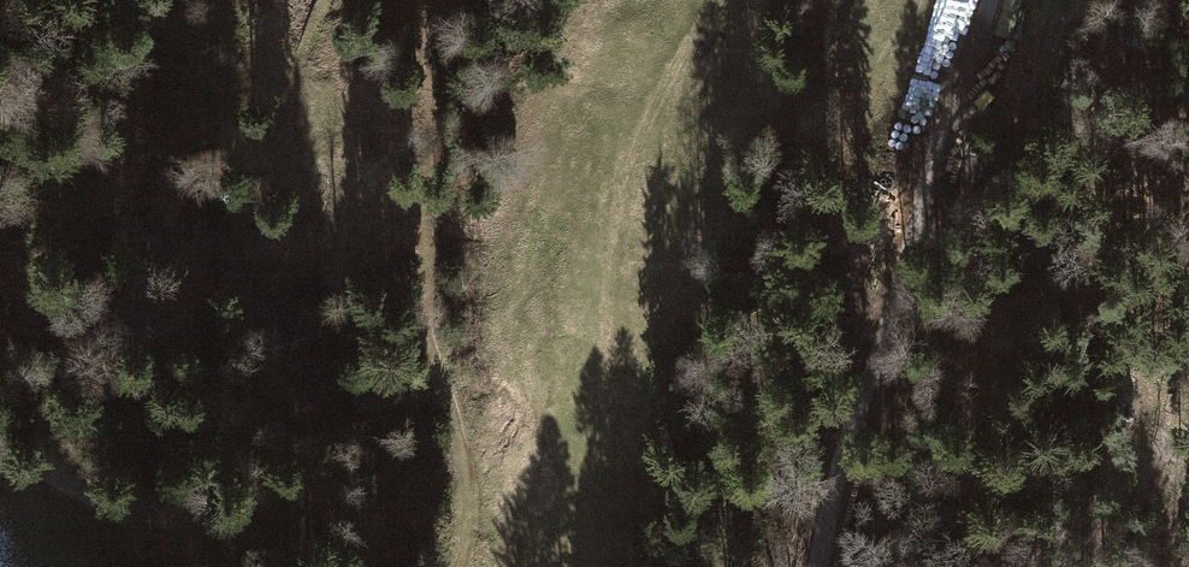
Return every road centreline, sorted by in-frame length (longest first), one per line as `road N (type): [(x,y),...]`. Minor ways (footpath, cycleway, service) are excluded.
road 1 (unclassified): [(985,0),(911,211),(879,350),(841,452),(820,566)]
road 2 (track): [(571,566),(640,162),(682,53),(716,0)]
road 3 (track): [(442,566),(443,404),(416,246),(422,0)]
road 4 (track): [(0,443),(54,491),(169,528),(235,527),(268,541),(285,566)]

